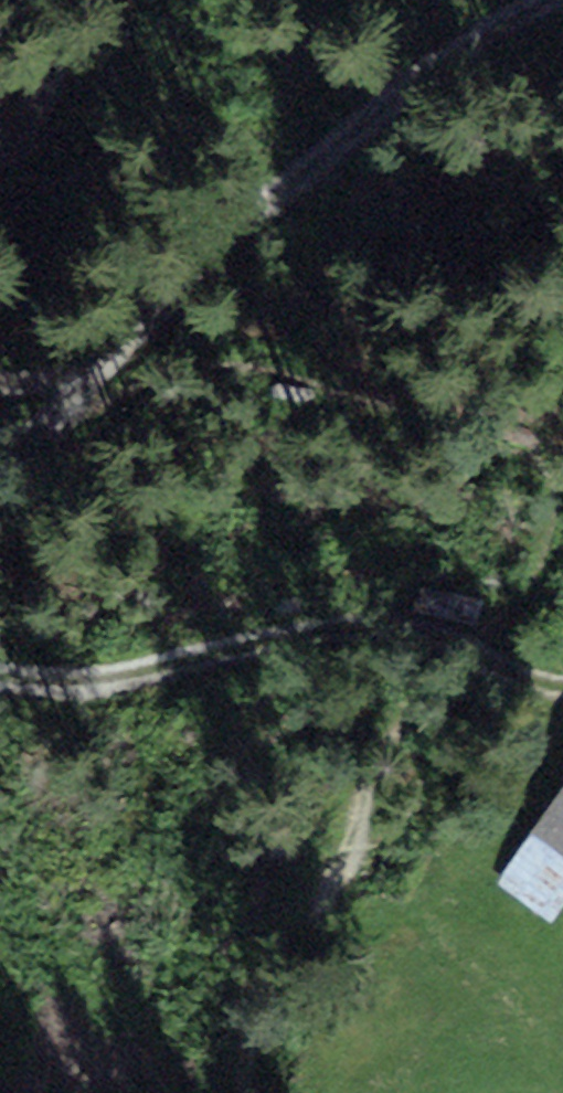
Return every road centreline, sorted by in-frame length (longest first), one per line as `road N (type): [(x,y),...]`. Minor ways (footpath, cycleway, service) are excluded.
road 1 (track): [(0,489),(417,101),(541,0)]
road 2 (track): [(502,671),(353,614),(120,674),(0,680)]
road 3 (track): [(380,402),(370,352),(417,101)]
road 4 (track): [(502,671),(433,538),(380,402)]

